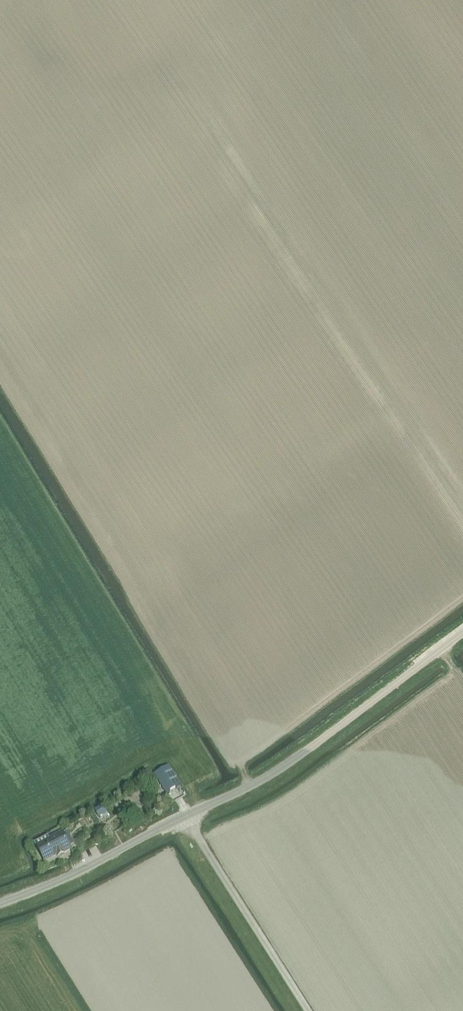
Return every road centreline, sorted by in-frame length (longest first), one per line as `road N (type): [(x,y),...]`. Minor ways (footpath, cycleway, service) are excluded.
road 1 (unclassified): [(0,907),(47,894),(328,748),(462,634)]

